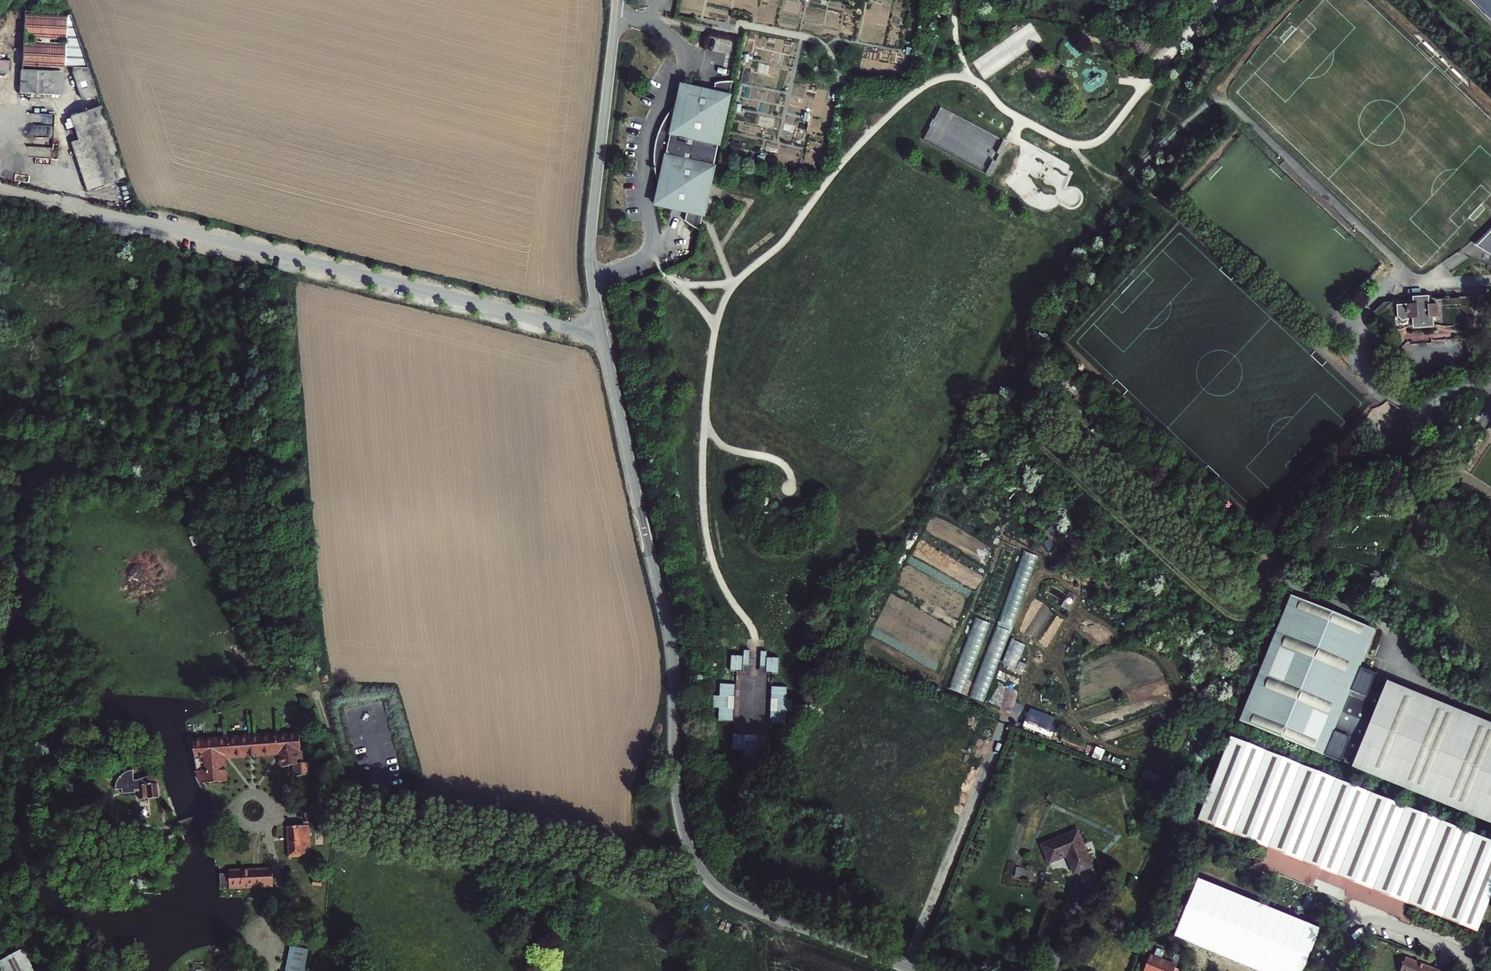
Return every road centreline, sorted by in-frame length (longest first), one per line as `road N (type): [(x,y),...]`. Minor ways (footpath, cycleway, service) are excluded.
road 1 (residential): [(603,337),(672,646),(676,787),(692,852),(735,901),(916,970)]
road 2 (unclassified): [(0,188),(603,337)]
road 3 (residential): [(618,0),(591,242),(603,337)]

